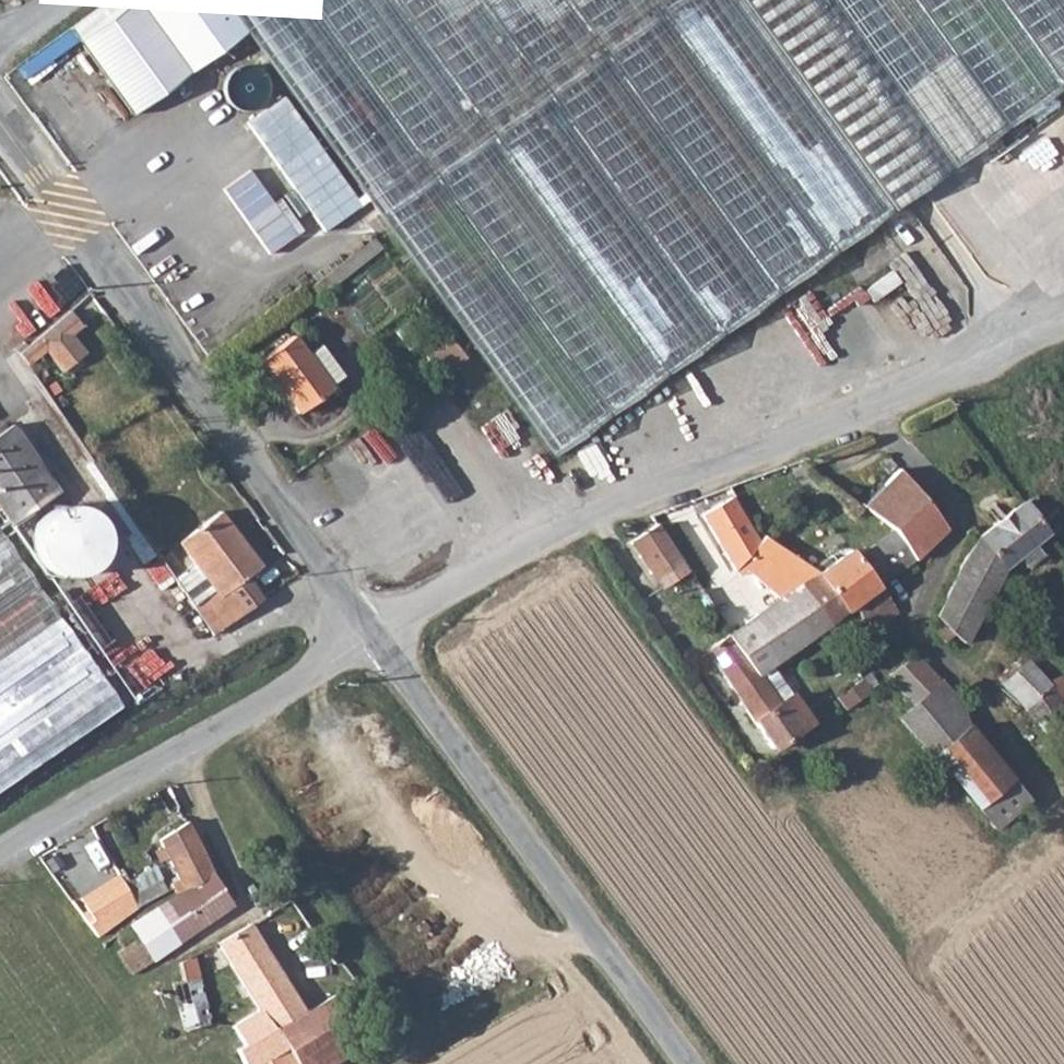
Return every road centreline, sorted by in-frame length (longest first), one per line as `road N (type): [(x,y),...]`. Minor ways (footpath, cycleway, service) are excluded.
road 1 (unclassified): [(369,634),(605,518),(1063,326)]
road 2 (unclassified): [(0,131),(369,634)]
road 3 (unclassified): [(369,634),(687,1063)]
road 4 (unclassified): [(369,634),(0,850)]

